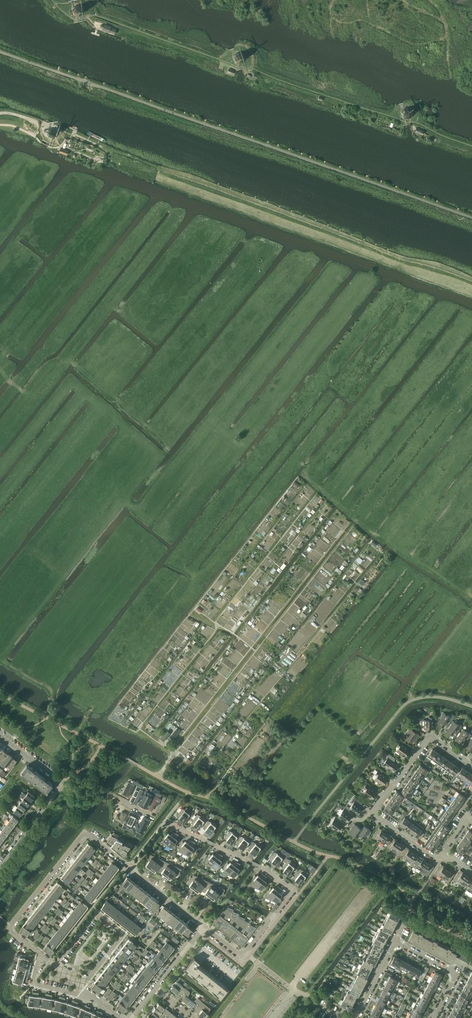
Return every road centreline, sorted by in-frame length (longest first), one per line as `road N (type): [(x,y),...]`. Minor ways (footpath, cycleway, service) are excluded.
road 1 (track): [(0,656),(171,442),(69,360),(26,394),(0,372)]
road 2 (track): [(78,734),(196,578),(294,463),(302,463)]
road 3 (residential): [(204,927),(241,957),(293,891),(257,864),(168,822),(132,869)]
road 4 (residential): [(471,765),(430,738),(374,808),(441,857)]
road 5 (track): [(471,596),(379,537),(313,484),(302,463)]
road 6 (residential): [(40,955),(11,926),(84,836),(132,869)]
road 7 (residential): [(0,863),(61,783),(0,737)]
road 8 (residential): [(82,988),(124,934),(97,913),(55,966)]

